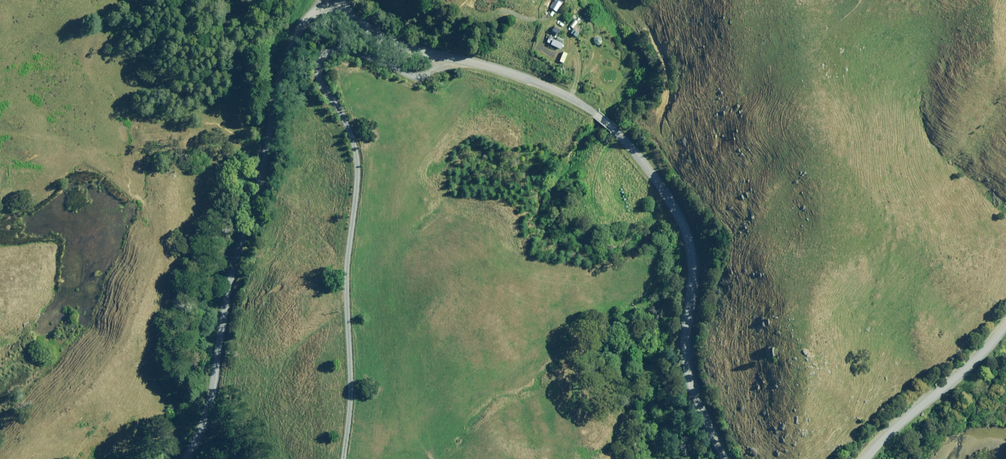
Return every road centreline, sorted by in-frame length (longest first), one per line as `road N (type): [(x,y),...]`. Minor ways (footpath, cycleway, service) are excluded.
road 1 (unclassified): [(730,458),(690,361),(699,252),(633,149),(559,88),(403,44),(345,0)]
road 2 (unclassified): [(321,0),(298,26),(274,85),(207,414),(184,458)]
road 3 (unclassified): [(1005,342),(876,458)]

